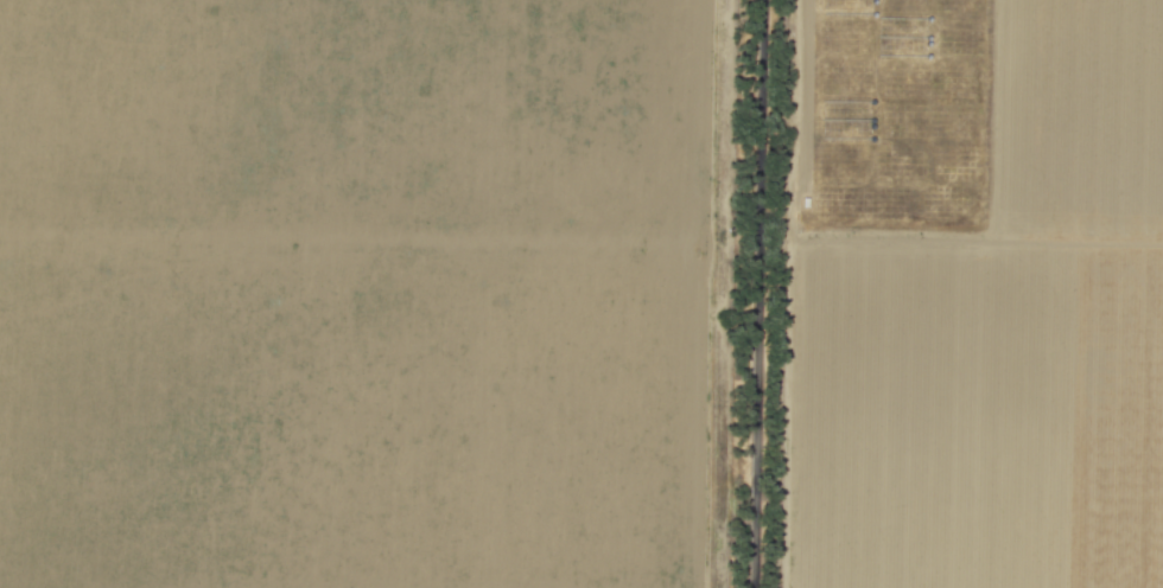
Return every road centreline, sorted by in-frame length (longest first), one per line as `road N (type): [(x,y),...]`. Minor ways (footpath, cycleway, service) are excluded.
road 1 (track): [(719,0),(705,587)]
road 2 (track): [(786,587),(794,0)]

